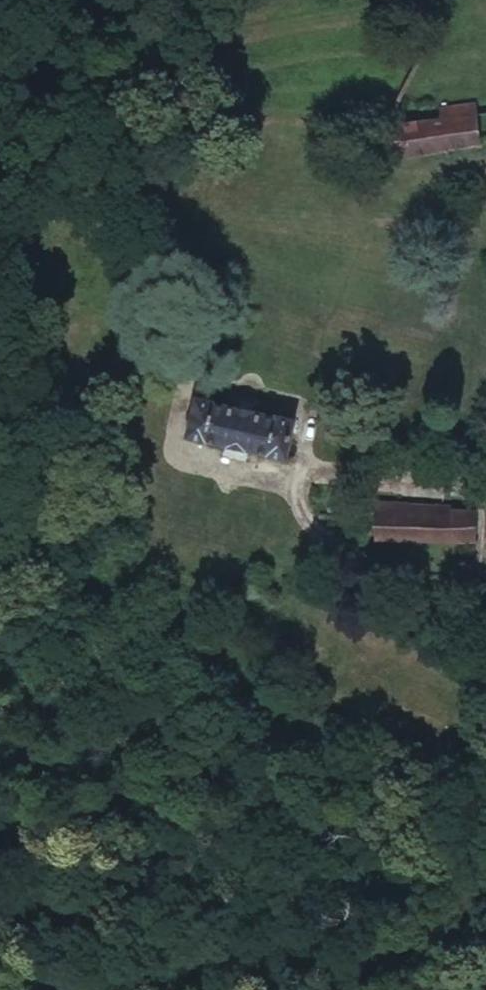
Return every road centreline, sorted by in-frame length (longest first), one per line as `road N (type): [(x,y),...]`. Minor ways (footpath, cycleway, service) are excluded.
road 1 (track): [(220,989),(116,873),(0,821)]

